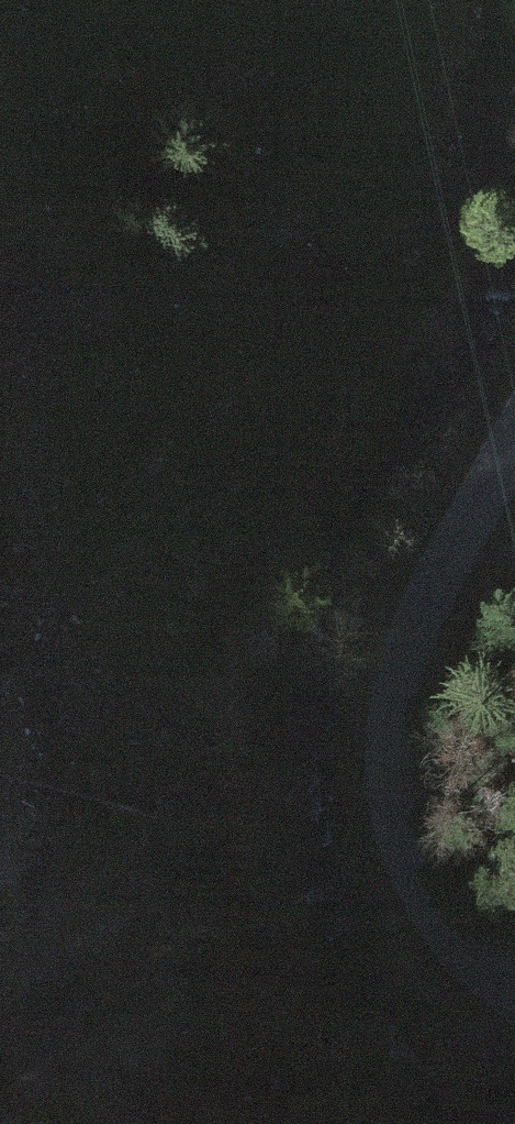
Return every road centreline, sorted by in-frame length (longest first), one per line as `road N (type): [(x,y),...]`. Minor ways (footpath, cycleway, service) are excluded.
road 1 (tertiary): [(514,435),(415,629),(392,723),(390,766),(407,860),(424,901),(468,959),(514,996)]
road 2 (track): [(0,435),(64,584),(105,628),(195,668)]

